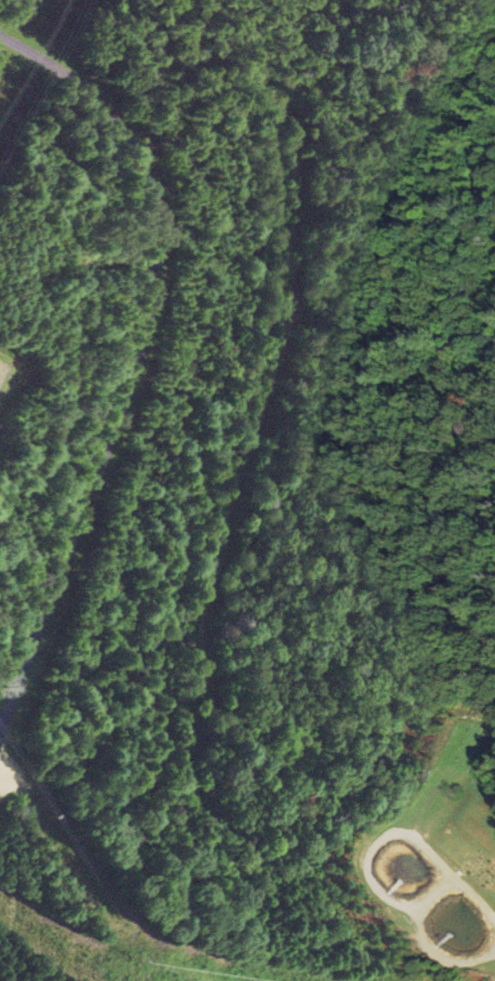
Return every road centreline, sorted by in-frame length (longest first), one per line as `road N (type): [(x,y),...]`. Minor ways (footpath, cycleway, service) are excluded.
road 1 (residential): [(1,766),(46,780),(139,788),(156,772),(176,587),(223,439),(259,374),(274,311),(283,195),(268,141),(287,30)]
road 2 (residential): [(0,21),(97,89),(134,145),(149,201),(154,273),(132,391),(0,769)]

